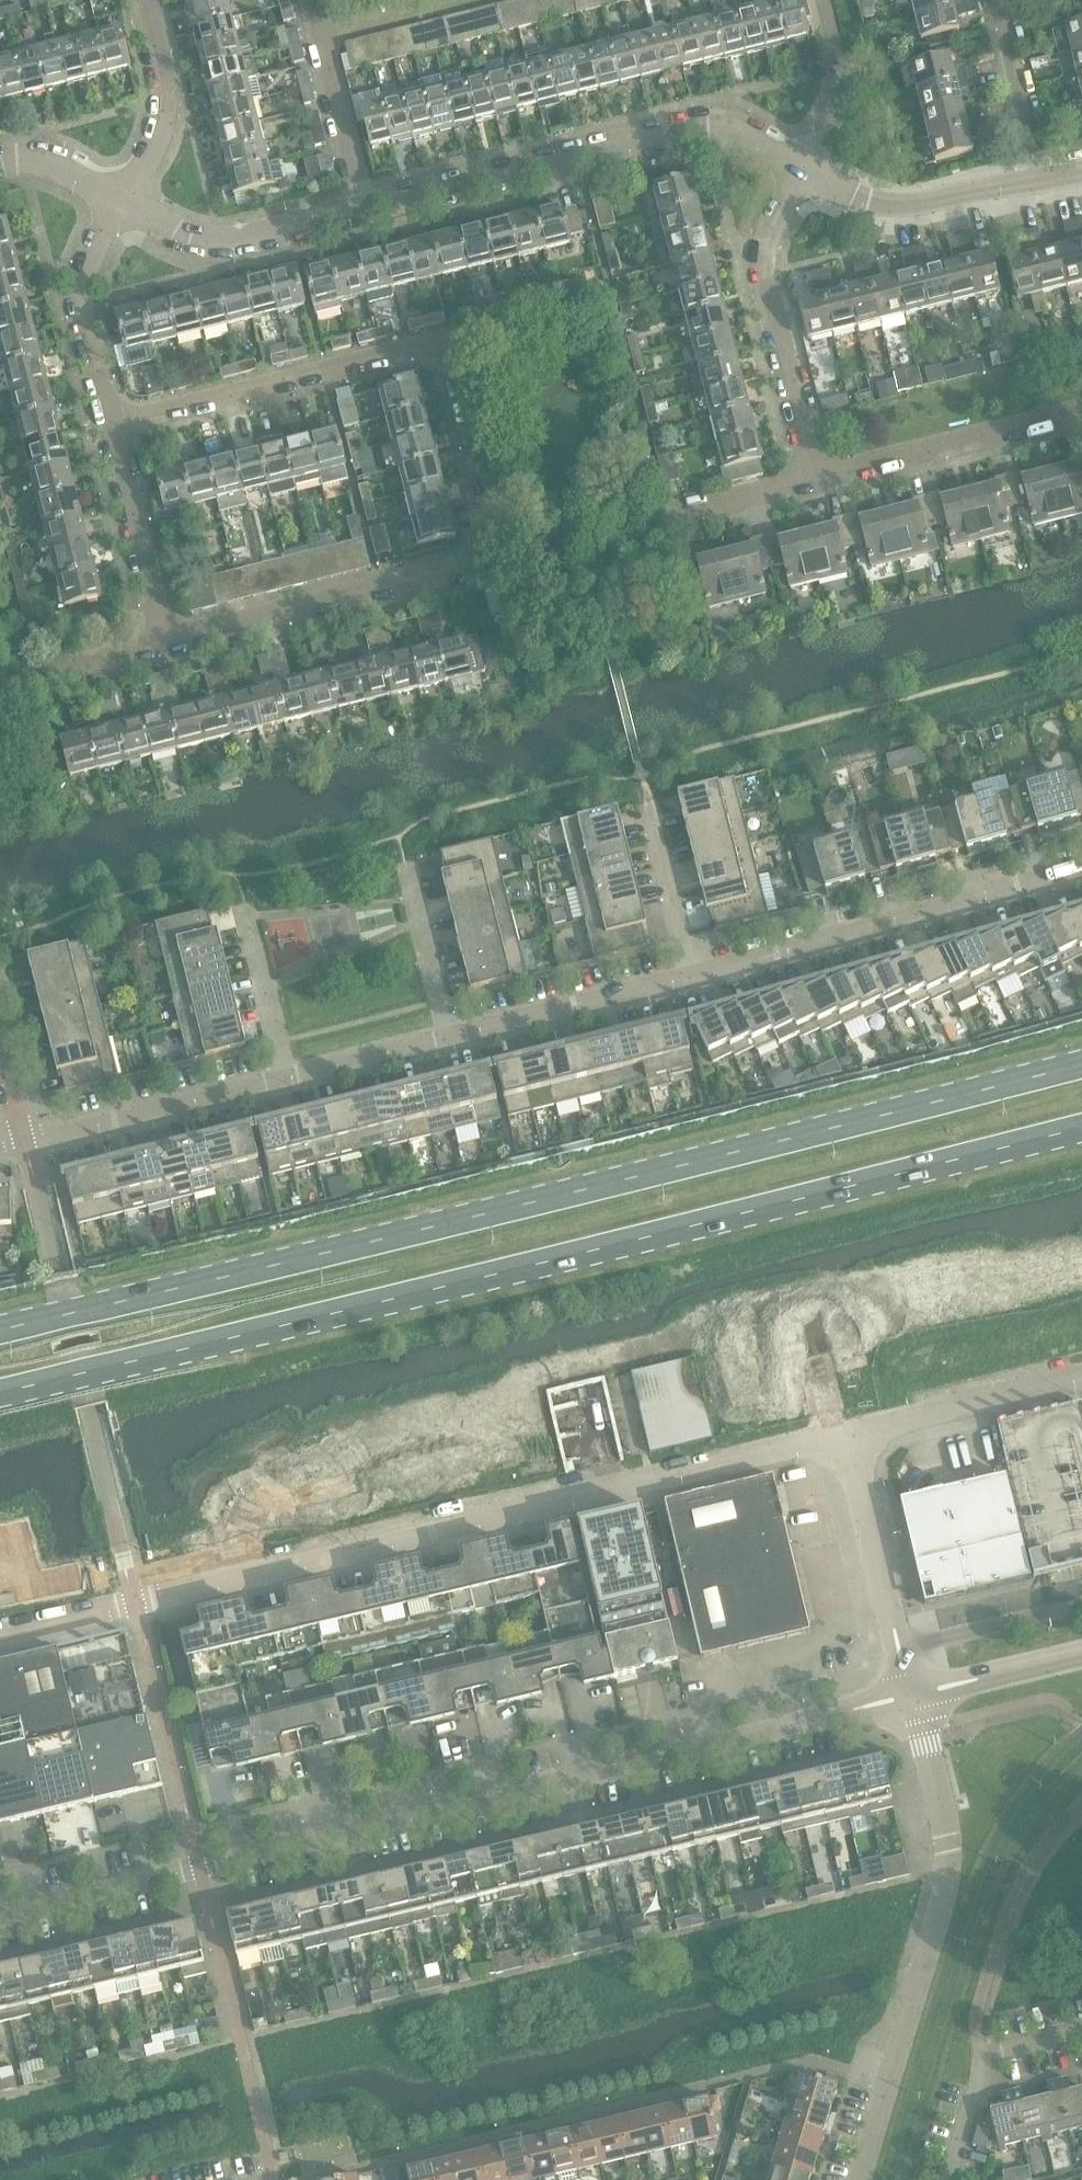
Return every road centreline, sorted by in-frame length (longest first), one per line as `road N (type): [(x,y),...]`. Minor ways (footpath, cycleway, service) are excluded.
road 1 (primary): [(0,1392),(1081,1127)]
road 2 (primary): [(1081,1064),(0,1329)]
road 3 (tertiary): [(0,1910),(912,1696)]
road 4 (residential): [(164,641),(488,561),(437,347),(111,424)]
road 5 (residential): [(0,1643),(849,1438)]
road 6 (residential): [(121,203),(189,239),(245,243),(703,129),(806,173)]
road 7 (residential): [(294,2179),(817,2063)]
road 8 (residential): [(859,2179),(936,1909),(943,1855),(912,1696)]
road 9 (residential): [(690,981),(1081,869)]
road 10 (residential): [(806,173),(769,269),(819,481)]
road 11 (residential): [(0,1148),(287,1081)]
road 12 (residential): [(912,1696),(849,1438)]
road 13 (residential): [(447,1039),(690,981)]
road 14 (residential): [(806,173),(894,213),(1040,179)]
road 15 (residential): [(849,1438),(1081,1381)]
road 16 (residential): [(121,203),(82,289),(111,424)]
road 17 (residential): [(1081,2034),(981,2057),(947,2179)]
road 18 (residential): [(1040,423),(819,481)]
road 19 (residential): [(111,424),(164,641)]
road 20 (residential): [(121,203),(157,147),(169,101),(144,0)]
road 21 (residential): [(690,981),(647,801)]
road 22 (residential): [(287,1081),(244,902)]
road 23 (residential): [(1040,179),(1010,43),(1011,0)]
road 24 (residential): [(806,173),(840,94),(824,0)]
road 25 (residential): [(447,1039),(405,864)]
road 26 (tertiary): [(912,1696),(1081,1655)]
road 27 (residential): [(287,1081),(447,1039)]
road 28 (residential): [(819,481),(675,517)]
road 29 (residential): [(35,673),(164,641)]
road 30 (residential): [(0,164),(25,157),(121,203)]

